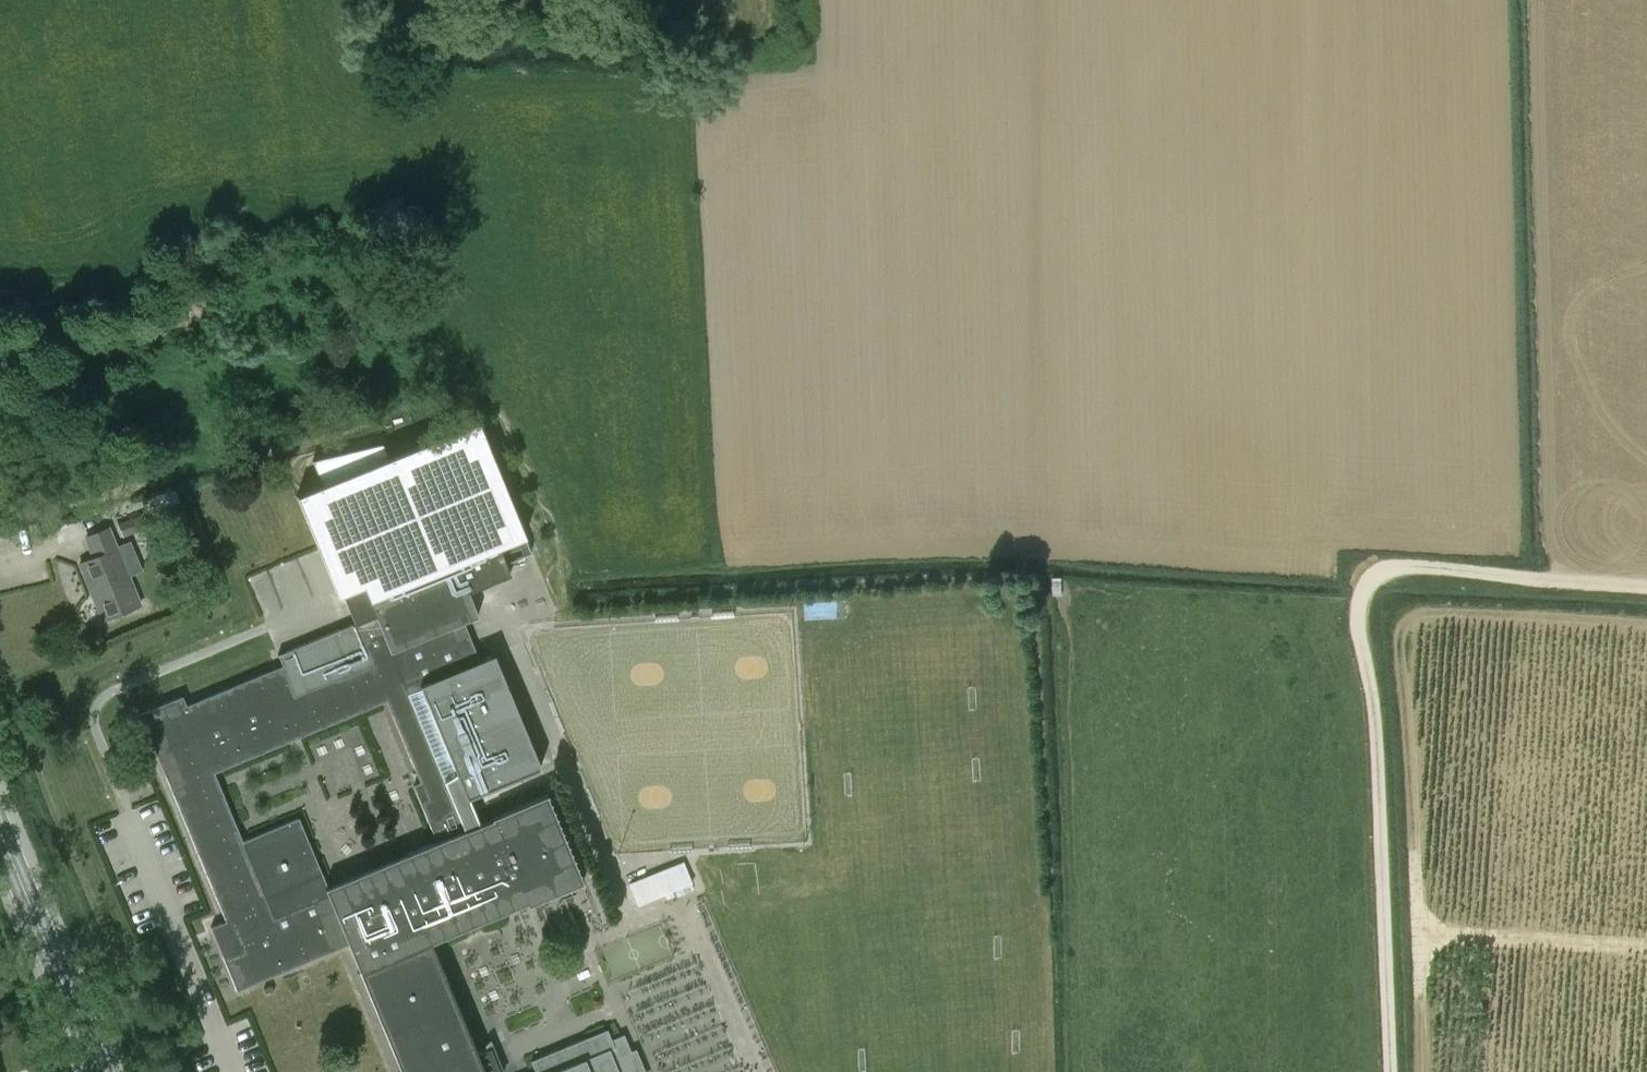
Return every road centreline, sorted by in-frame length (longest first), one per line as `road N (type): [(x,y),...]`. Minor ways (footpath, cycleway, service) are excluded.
road 1 (track): [(1646,590),(1399,566),(1367,584),(1360,635),(1376,709),(1391,1071)]
road 2 (secondary): [(99,1071),(0,831)]

